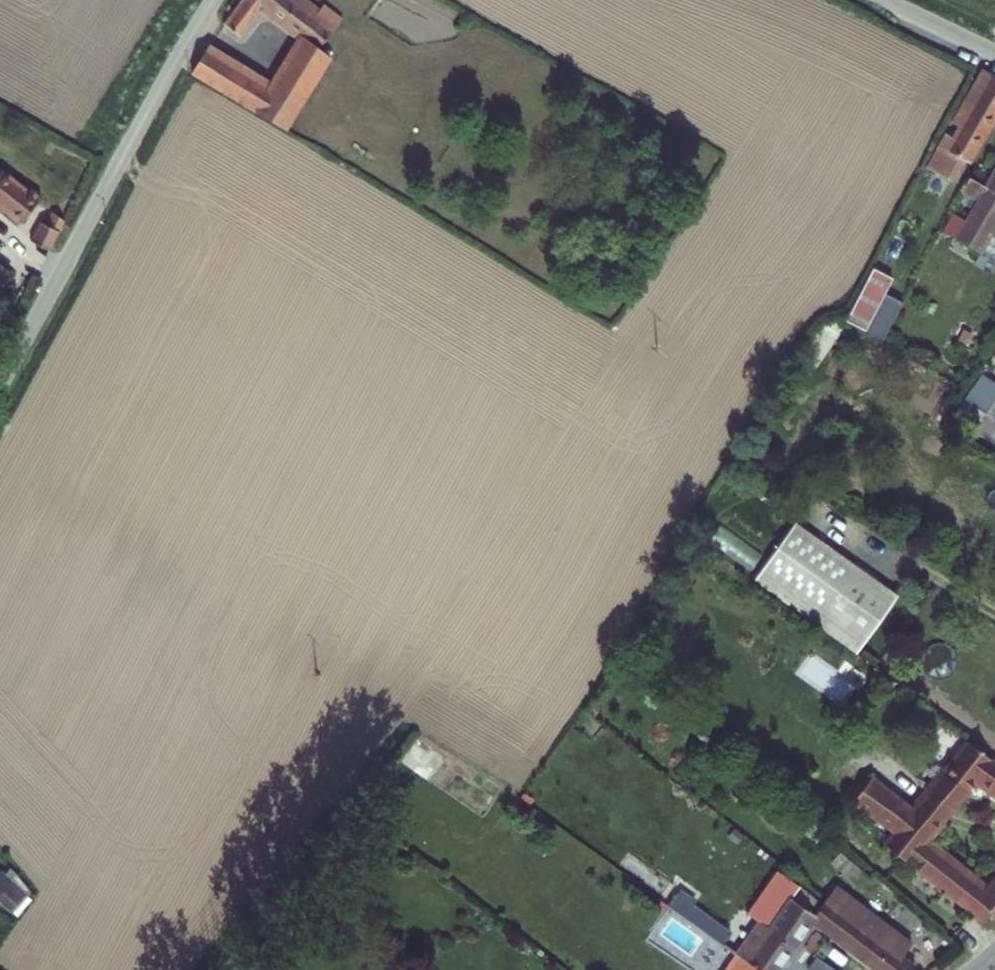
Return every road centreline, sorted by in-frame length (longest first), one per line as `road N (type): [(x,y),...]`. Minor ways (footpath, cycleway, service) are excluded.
road 1 (residential): [(0,388),(209,0)]

